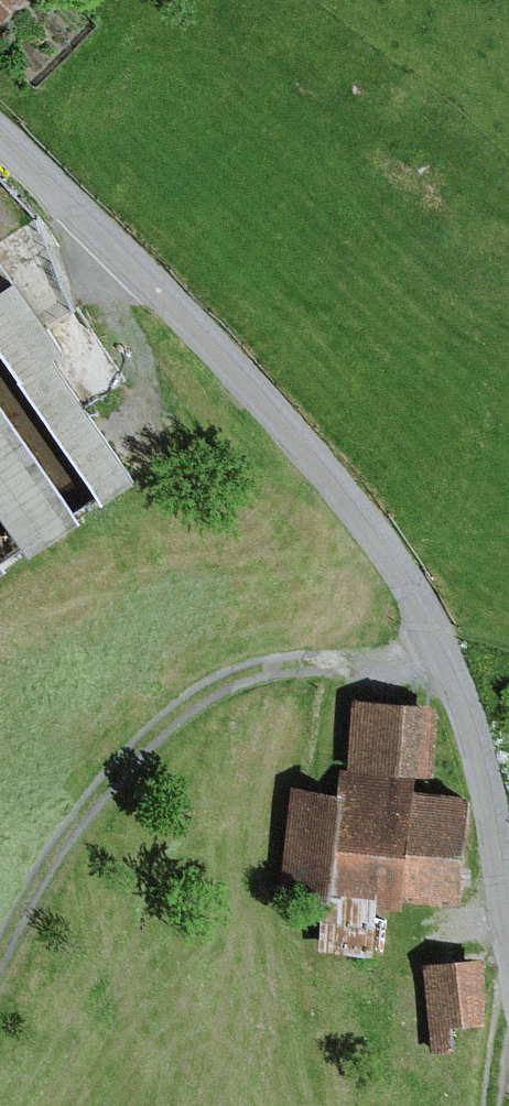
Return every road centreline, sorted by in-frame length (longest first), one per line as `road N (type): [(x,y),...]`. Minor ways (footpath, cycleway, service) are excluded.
road 1 (residential): [(508,919),(478,742),(439,646),(387,557),(277,413),(0,137)]
road 2 (track): [(0,950),(98,793),(185,706),(232,679),(439,646)]

